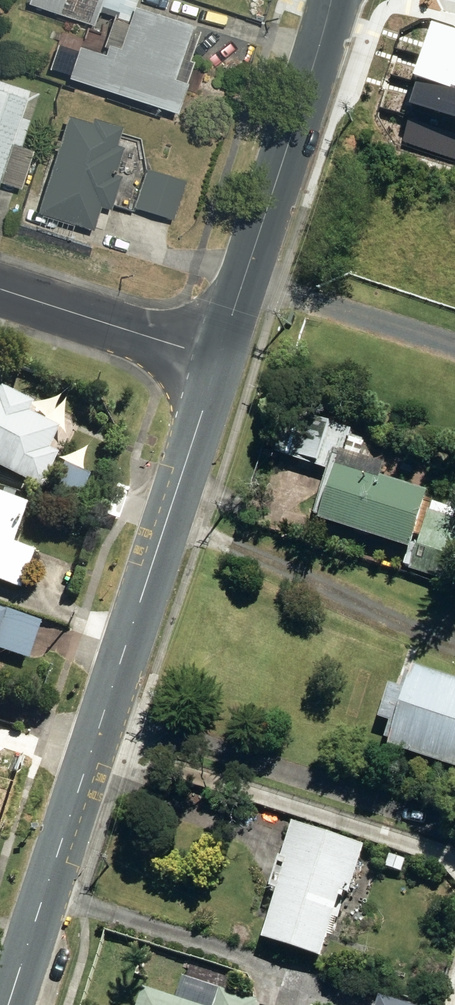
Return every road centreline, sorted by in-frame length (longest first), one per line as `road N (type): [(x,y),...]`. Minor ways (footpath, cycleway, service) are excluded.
road 1 (secondary): [(6,1004),(216,358)]
road 2 (secondary): [(216,358),(331,0)]
road 3 (residential): [(216,358),(0,287)]

